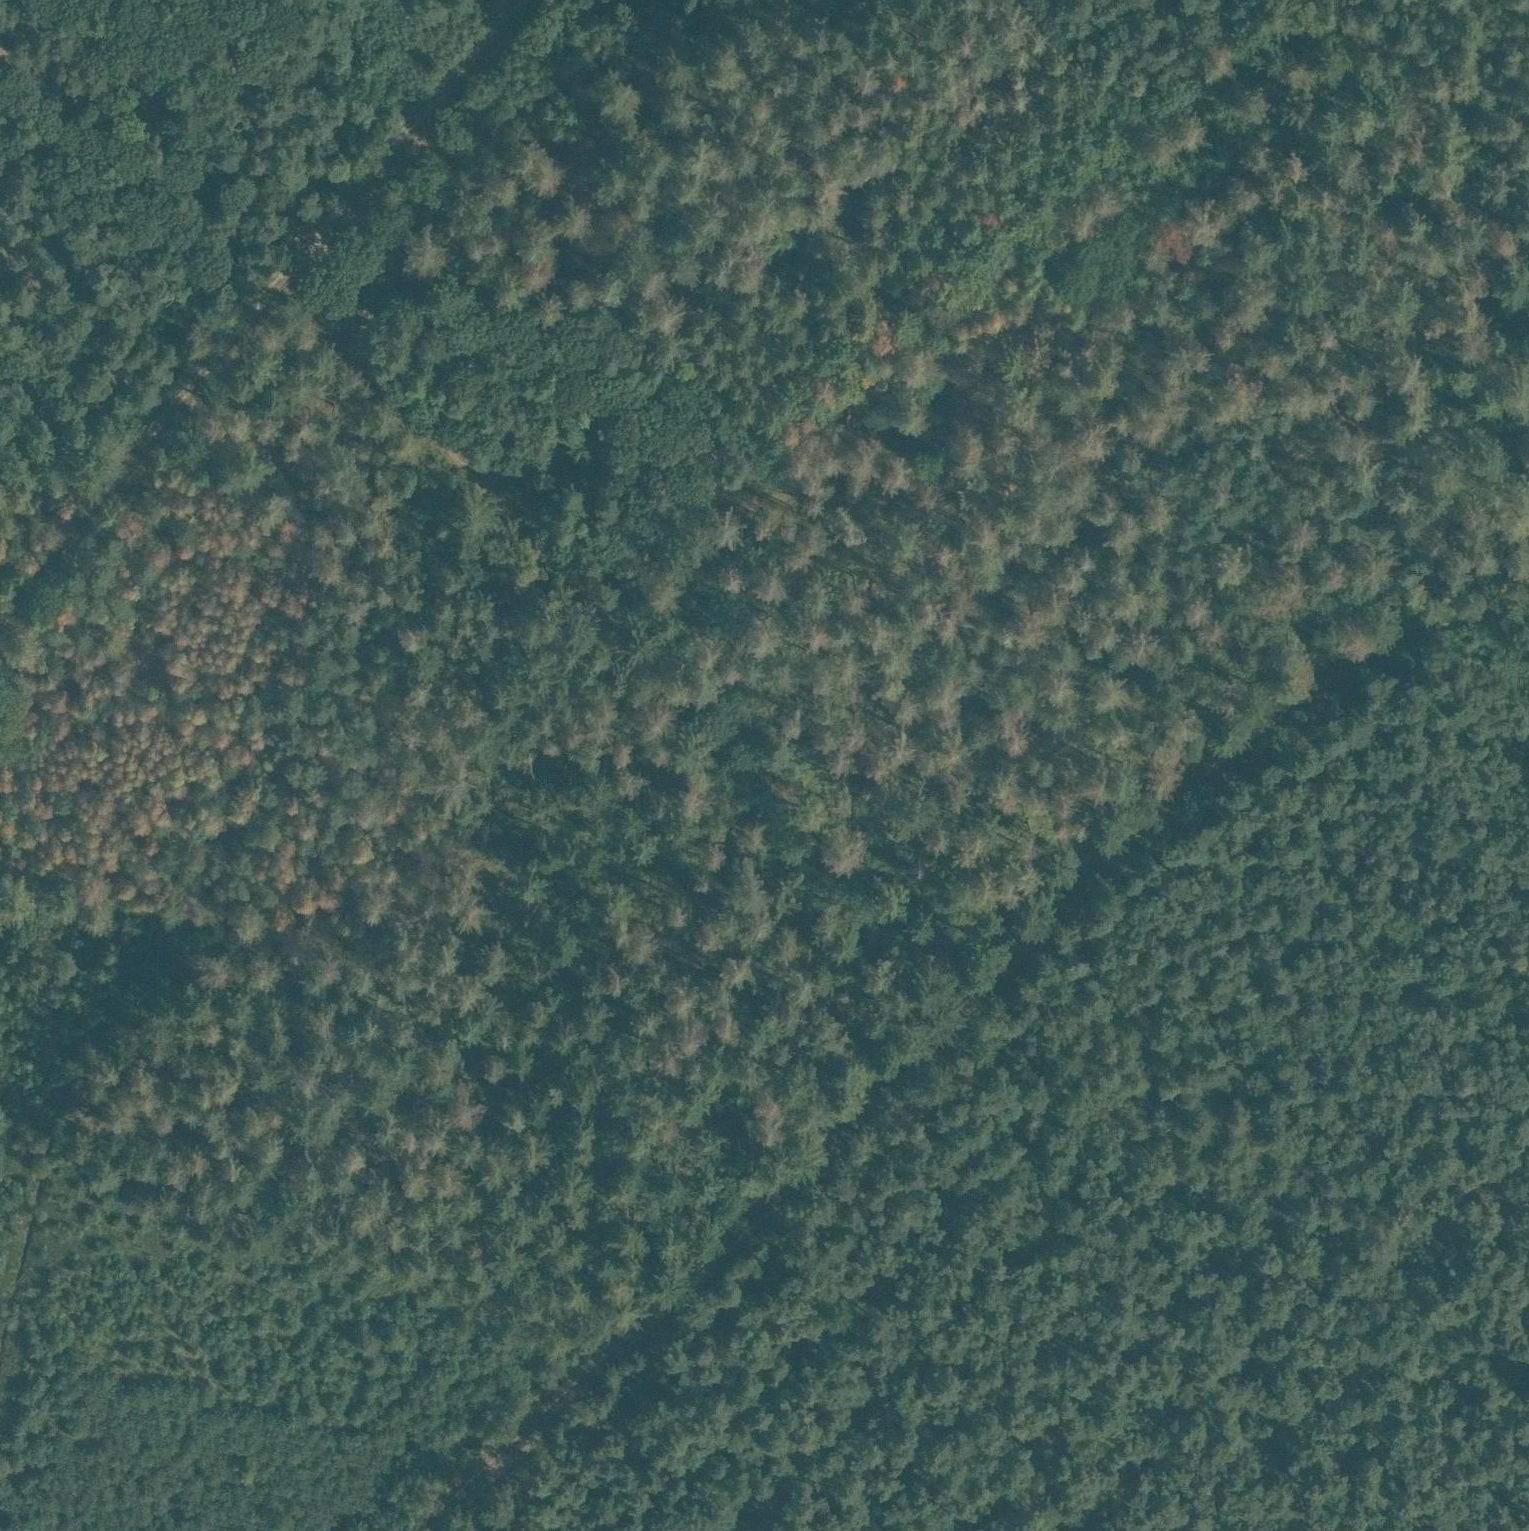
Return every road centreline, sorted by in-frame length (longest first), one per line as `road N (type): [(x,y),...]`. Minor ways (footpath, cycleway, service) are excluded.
road 1 (track): [(419,1530),(1083,859),(1241,721),(1373,656),(1528,596)]
road 2 (track): [(0,613),(528,0)]
road 3 (track): [(0,248),(167,421)]

